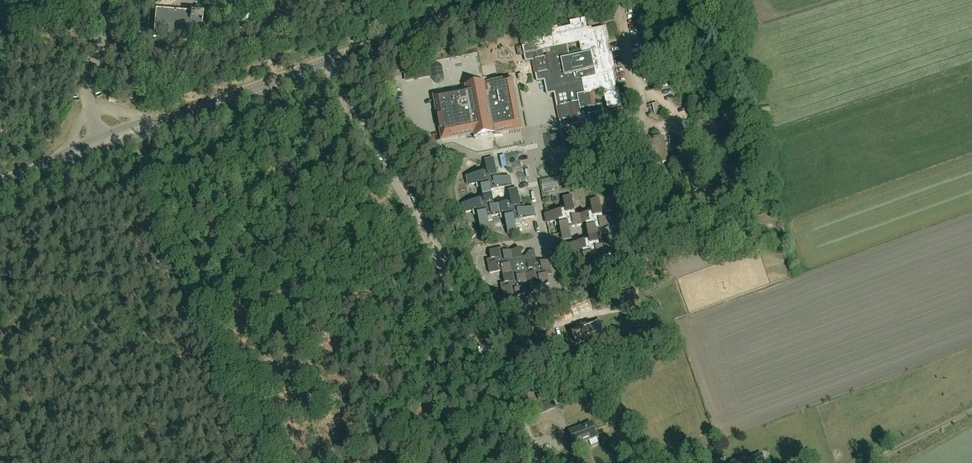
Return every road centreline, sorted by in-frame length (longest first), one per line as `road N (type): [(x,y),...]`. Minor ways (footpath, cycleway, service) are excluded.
road 1 (unclassified): [(541,462),(474,323),(325,63)]
road 2 (track): [(278,462),(182,236)]
road 3 (tertiary): [(325,63),(499,0)]
road 4 (tertiary): [(168,121),(325,63)]
road 5 (unclassified): [(102,137),(87,91),(101,36),(98,0)]

